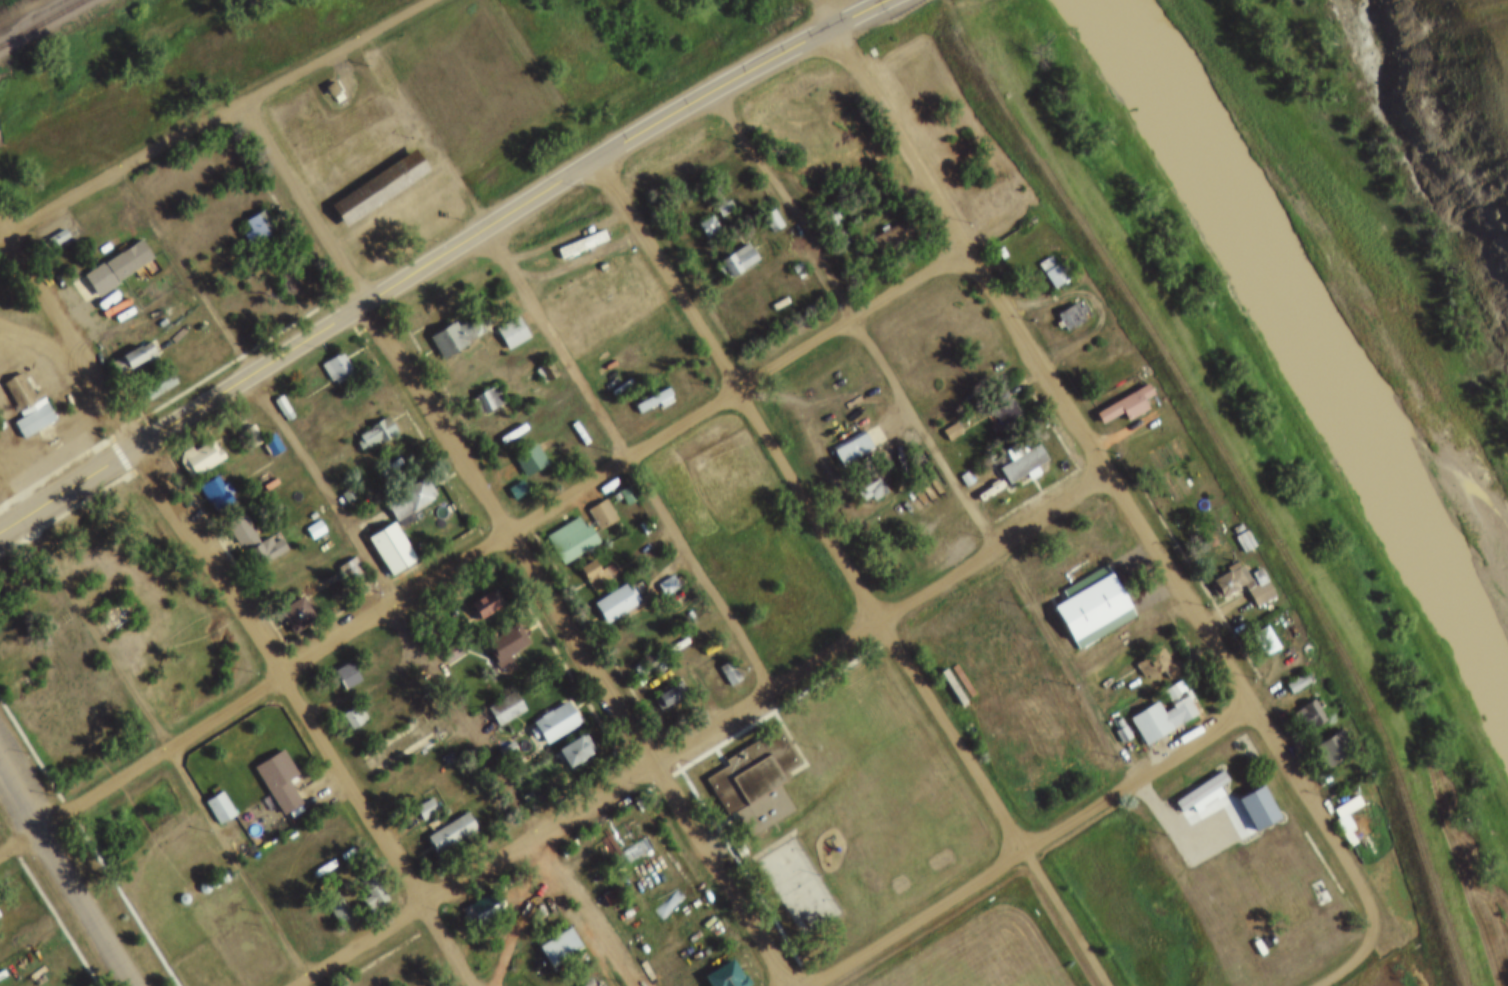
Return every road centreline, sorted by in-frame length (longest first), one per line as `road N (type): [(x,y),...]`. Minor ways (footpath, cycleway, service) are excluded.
road 1 (residential): [(0,851),(963,247)]
road 2 (track): [(940,0),(1193,398),(1373,715),(1459,985)]
road 3 (residential): [(1376,904),(816,0)]
road 4 (residential): [(789,985),(239,104)]
road 5 (primary): [(880,0),(640,128),(0,532)]
road 6 (residential): [(1108,985),(598,155)]
road 7 (residential): [(286,985),(1107,476)]
road 8 (residential): [(473,985),(284,673),(134,448),(0,216)]
road 9 (residential): [(813,985),(1250,702)]
road 10 (residential): [(430,0),(0,238)]
road 11 (tertiary): [(139,985),(0,755)]

